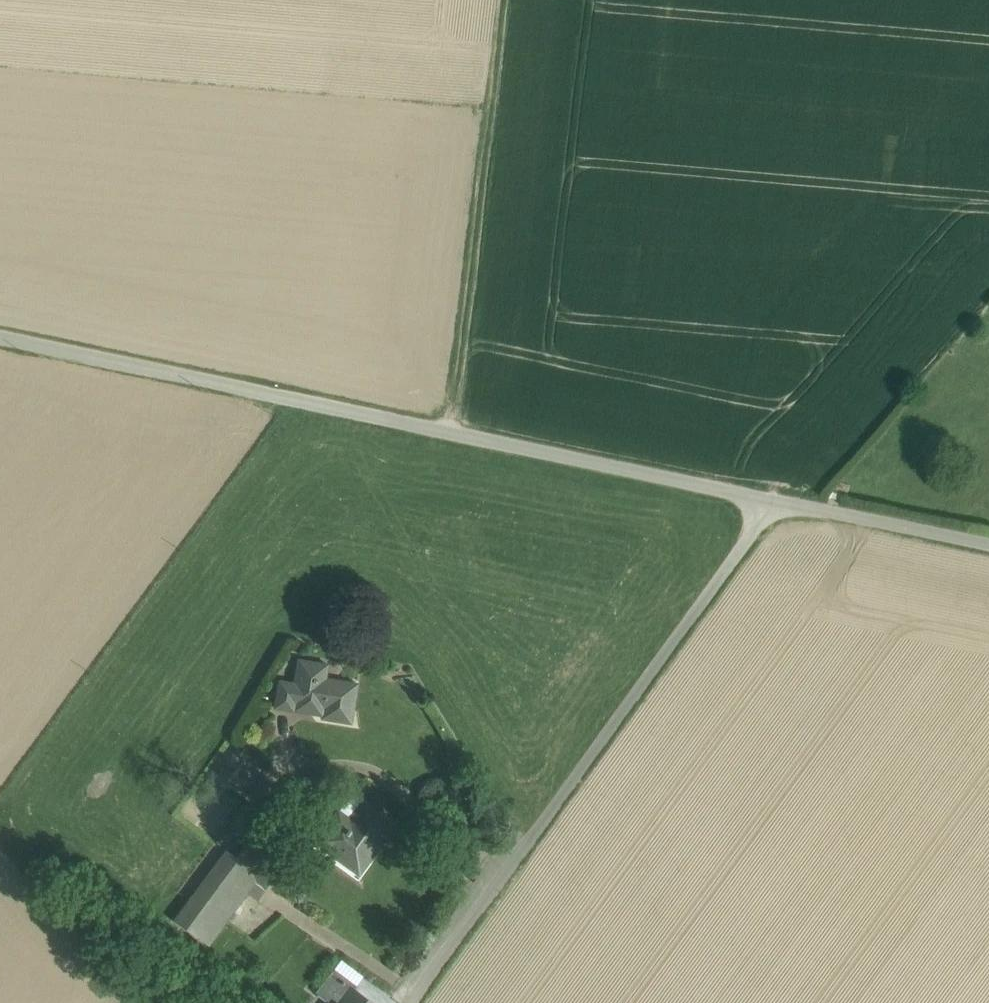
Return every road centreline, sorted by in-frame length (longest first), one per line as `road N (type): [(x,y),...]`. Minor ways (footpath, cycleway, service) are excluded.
road 1 (unclassified): [(779,502),(0,340)]
road 2 (unclassified): [(416,1002),(779,502)]
road 3 (track): [(503,0),(456,435)]
road 4 (unclassified): [(988,544),(779,502)]

